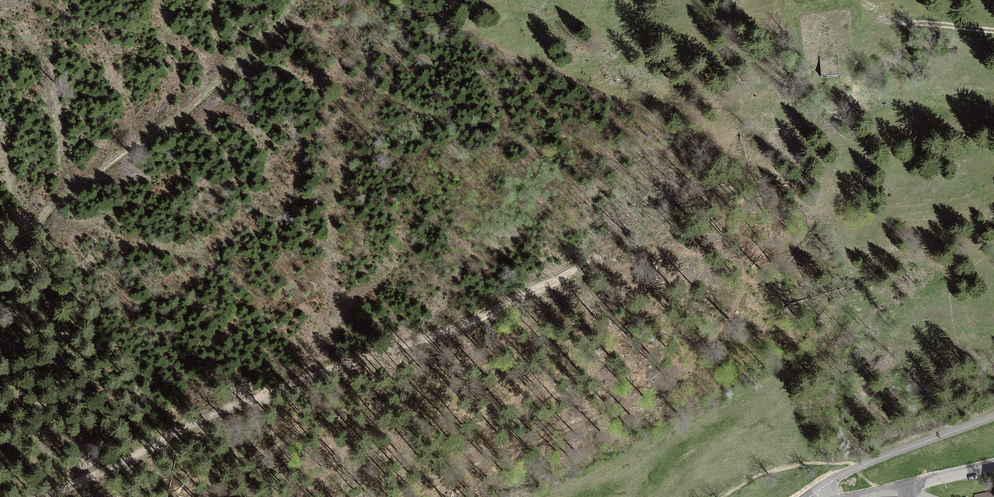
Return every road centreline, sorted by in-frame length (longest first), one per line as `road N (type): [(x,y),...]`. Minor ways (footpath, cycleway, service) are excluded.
road 1 (track): [(39,496),(194,421),(466,323),(601,259)]
road 2 (track): [(0,247),(208,95),(296,0)]
road 3 (unclassified): [(810,496),(853,470),(993,417)]
road 4 (residential): [(852,496),(993,467)]

